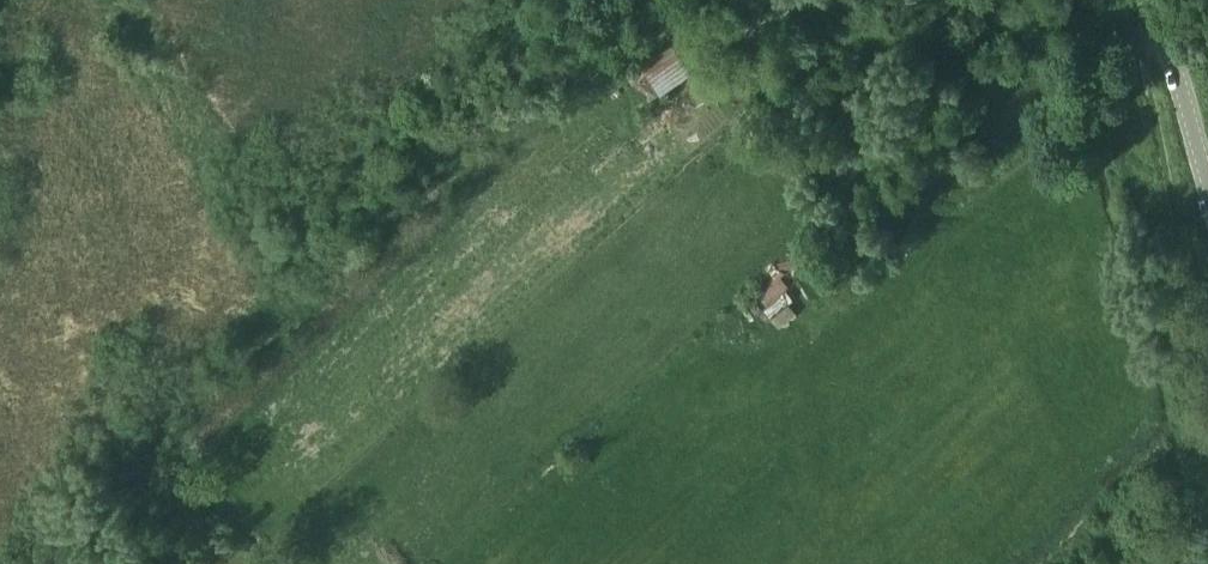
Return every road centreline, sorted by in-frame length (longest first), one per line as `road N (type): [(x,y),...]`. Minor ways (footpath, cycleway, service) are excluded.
road 1 (unclassified): [(1207,185),(1151,0)]

